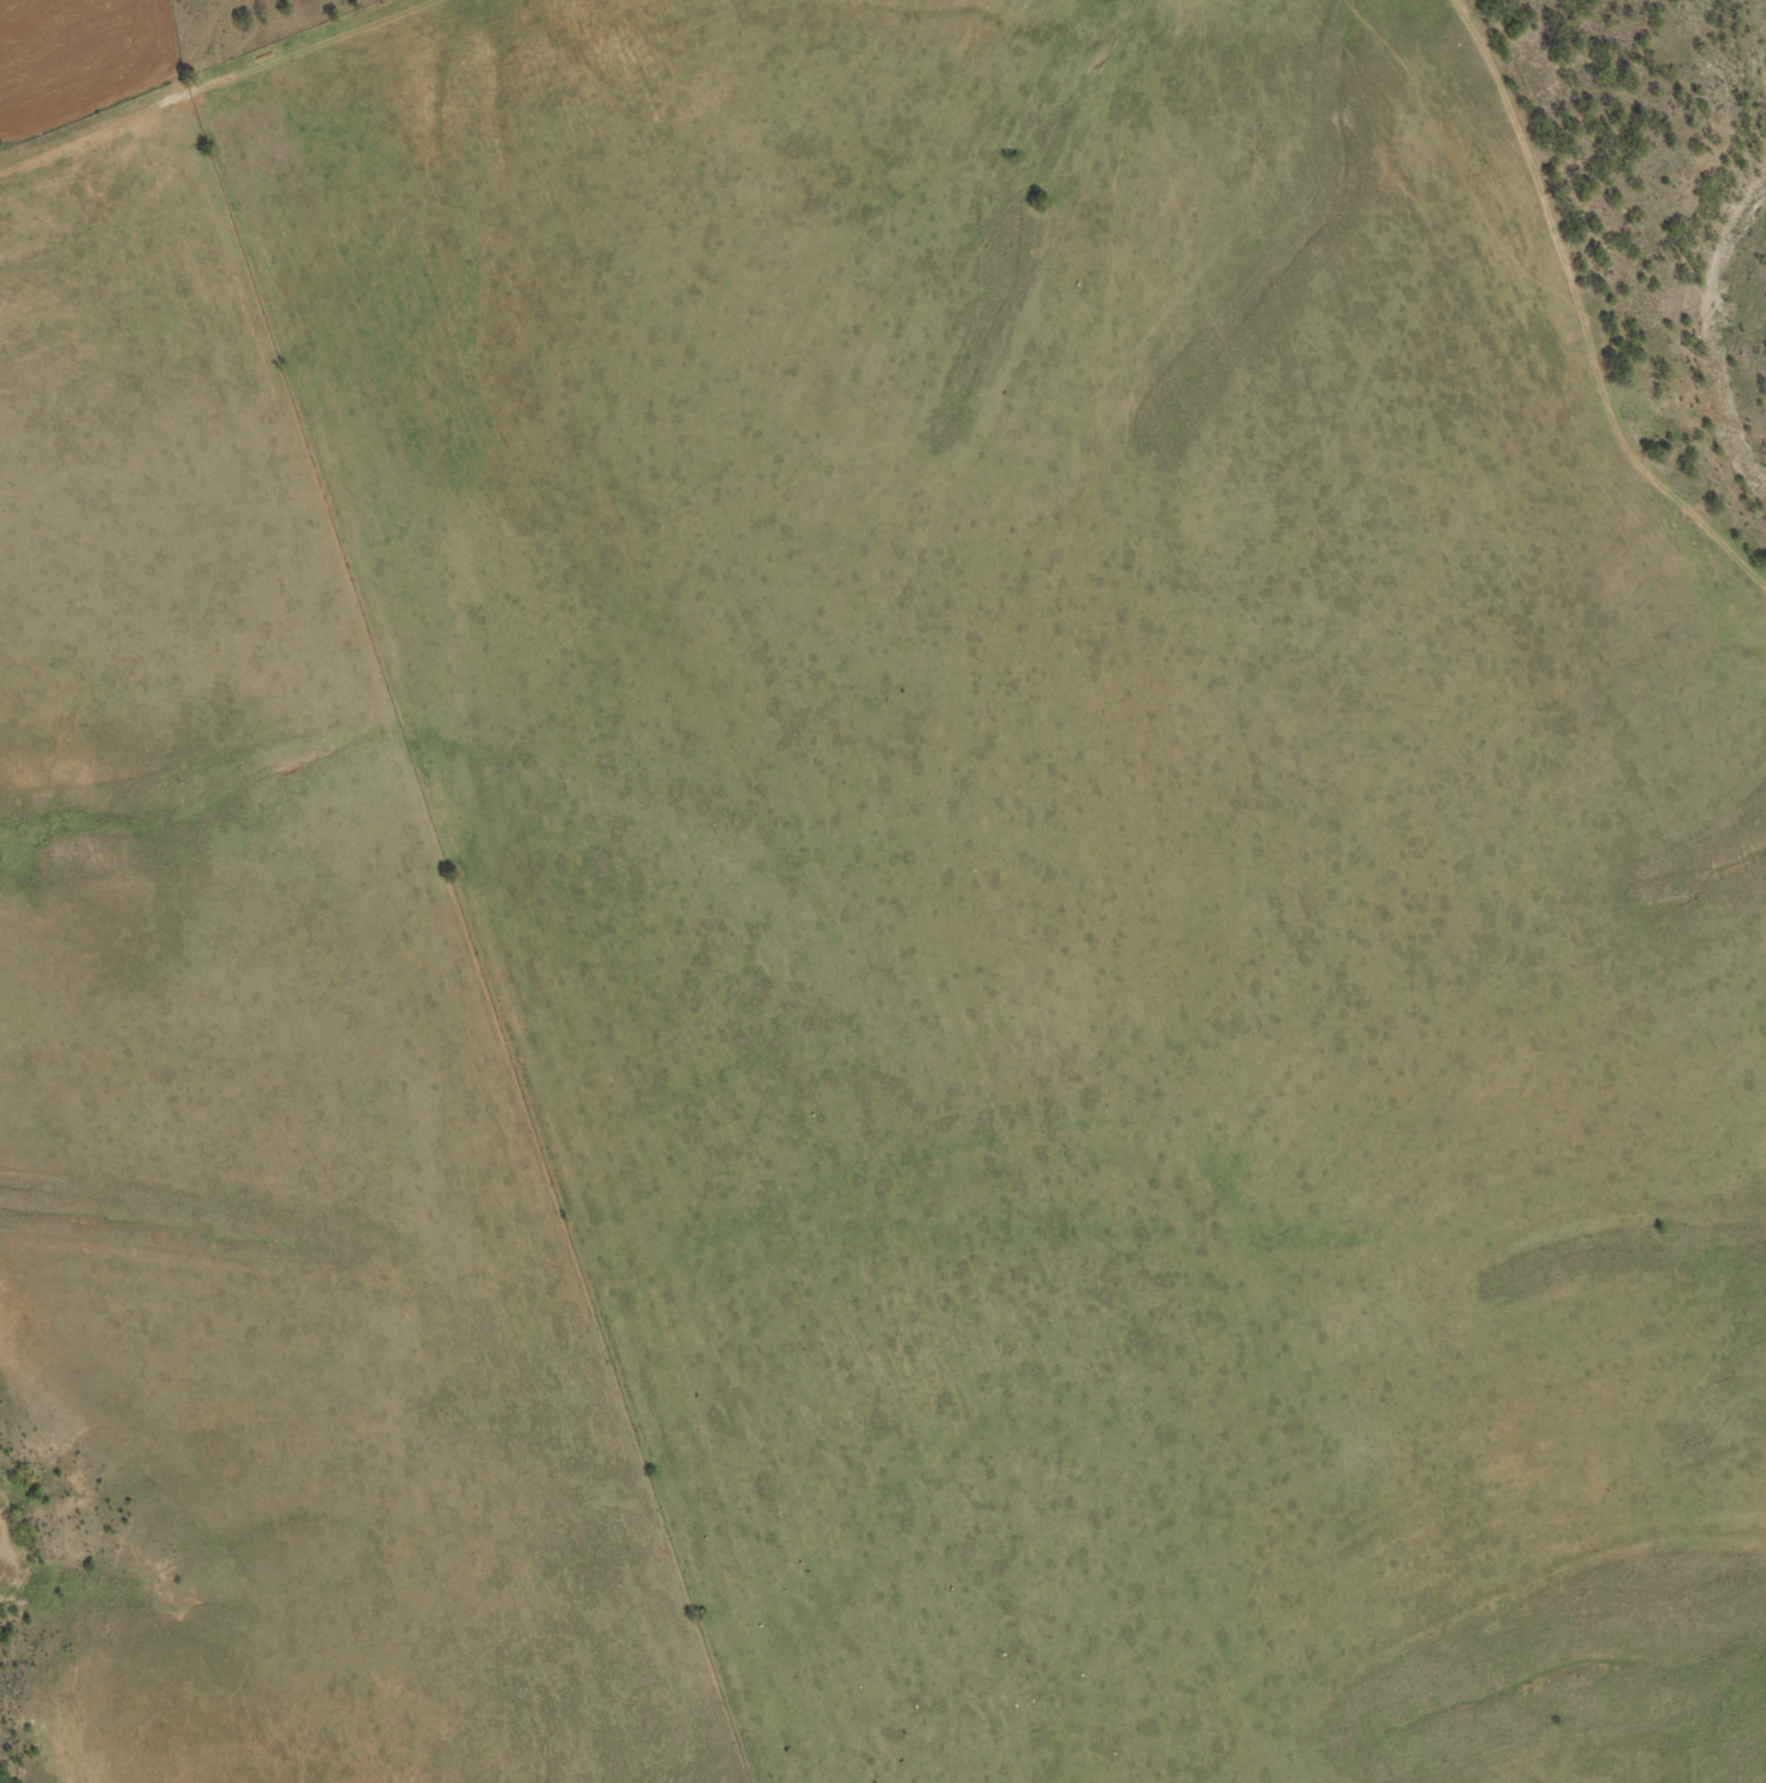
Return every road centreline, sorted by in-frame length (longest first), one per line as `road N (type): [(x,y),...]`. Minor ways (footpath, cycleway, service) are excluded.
road 1 (track): [(1461,0),(1533,143),(1617,423),(1654,474),(1765,580)]
road 2 (track): [(0,158),(379,0)]

